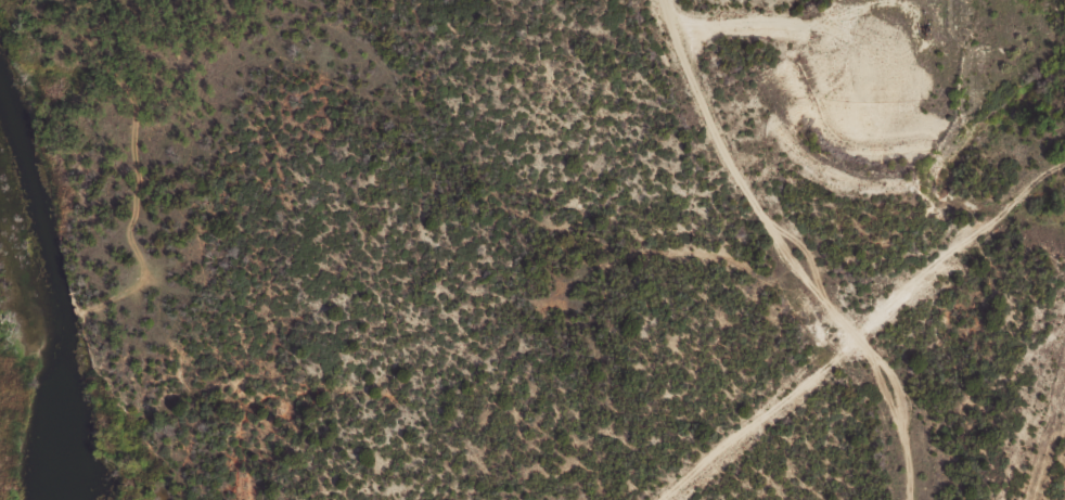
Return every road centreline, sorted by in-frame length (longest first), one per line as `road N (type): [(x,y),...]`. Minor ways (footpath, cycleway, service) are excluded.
road 1 (residential): [(637,0),(662,57),(864,375),(874,499)]

